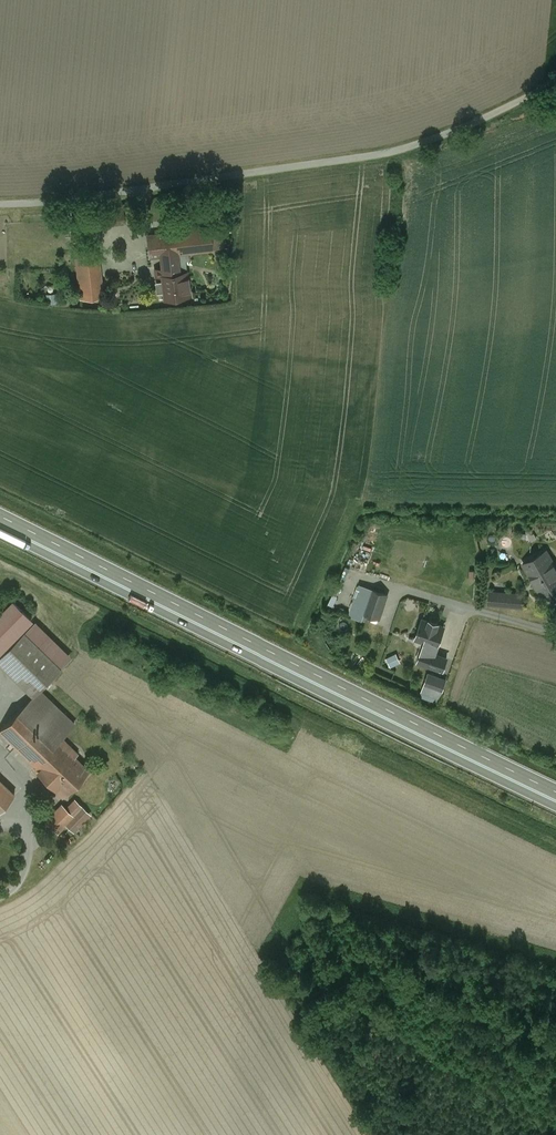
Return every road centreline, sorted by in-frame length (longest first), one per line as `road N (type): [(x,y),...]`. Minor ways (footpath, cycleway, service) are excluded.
road 1 (trunk): [(0,531),(555,802)]
road 2 (trunk): [(555,787),(0,517)]
road 3 (unclassified): [(555,82),(475,124),(394,152),(0,204)]
road 4 (unclassified): [(361,577),(555,634)]

